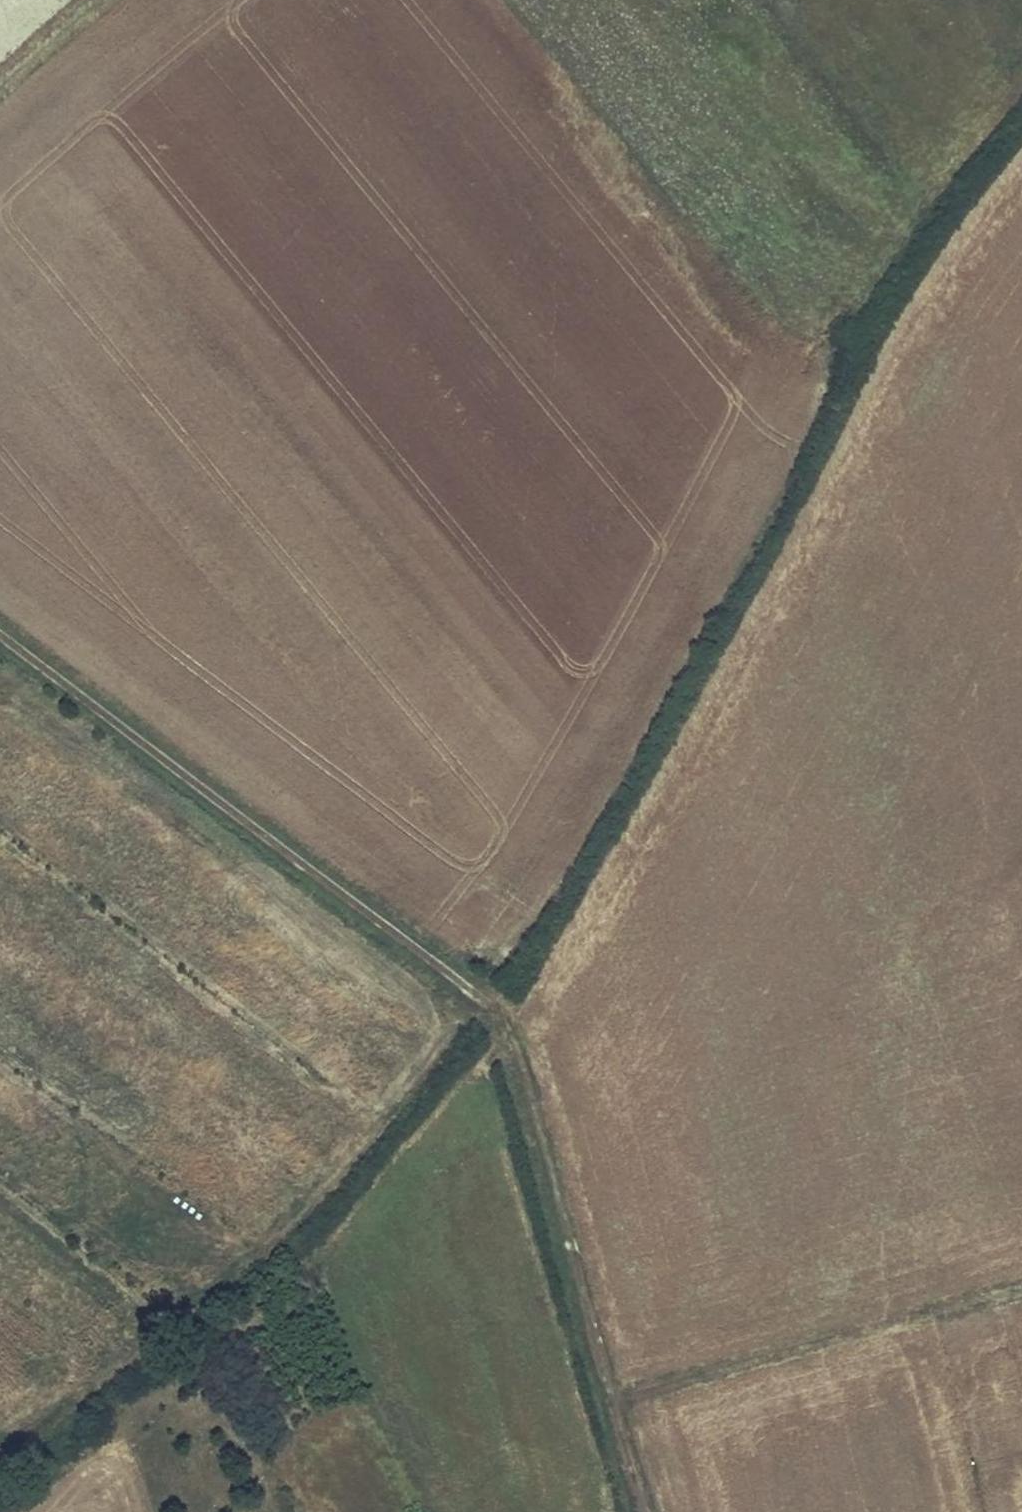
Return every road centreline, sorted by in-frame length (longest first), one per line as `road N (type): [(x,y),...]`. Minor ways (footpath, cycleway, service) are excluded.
road 1 (track): [(0,633),(493,1007),(530,1080),(648,1511)]
road 2 (track): [(618,1401),(1021,1285)]

